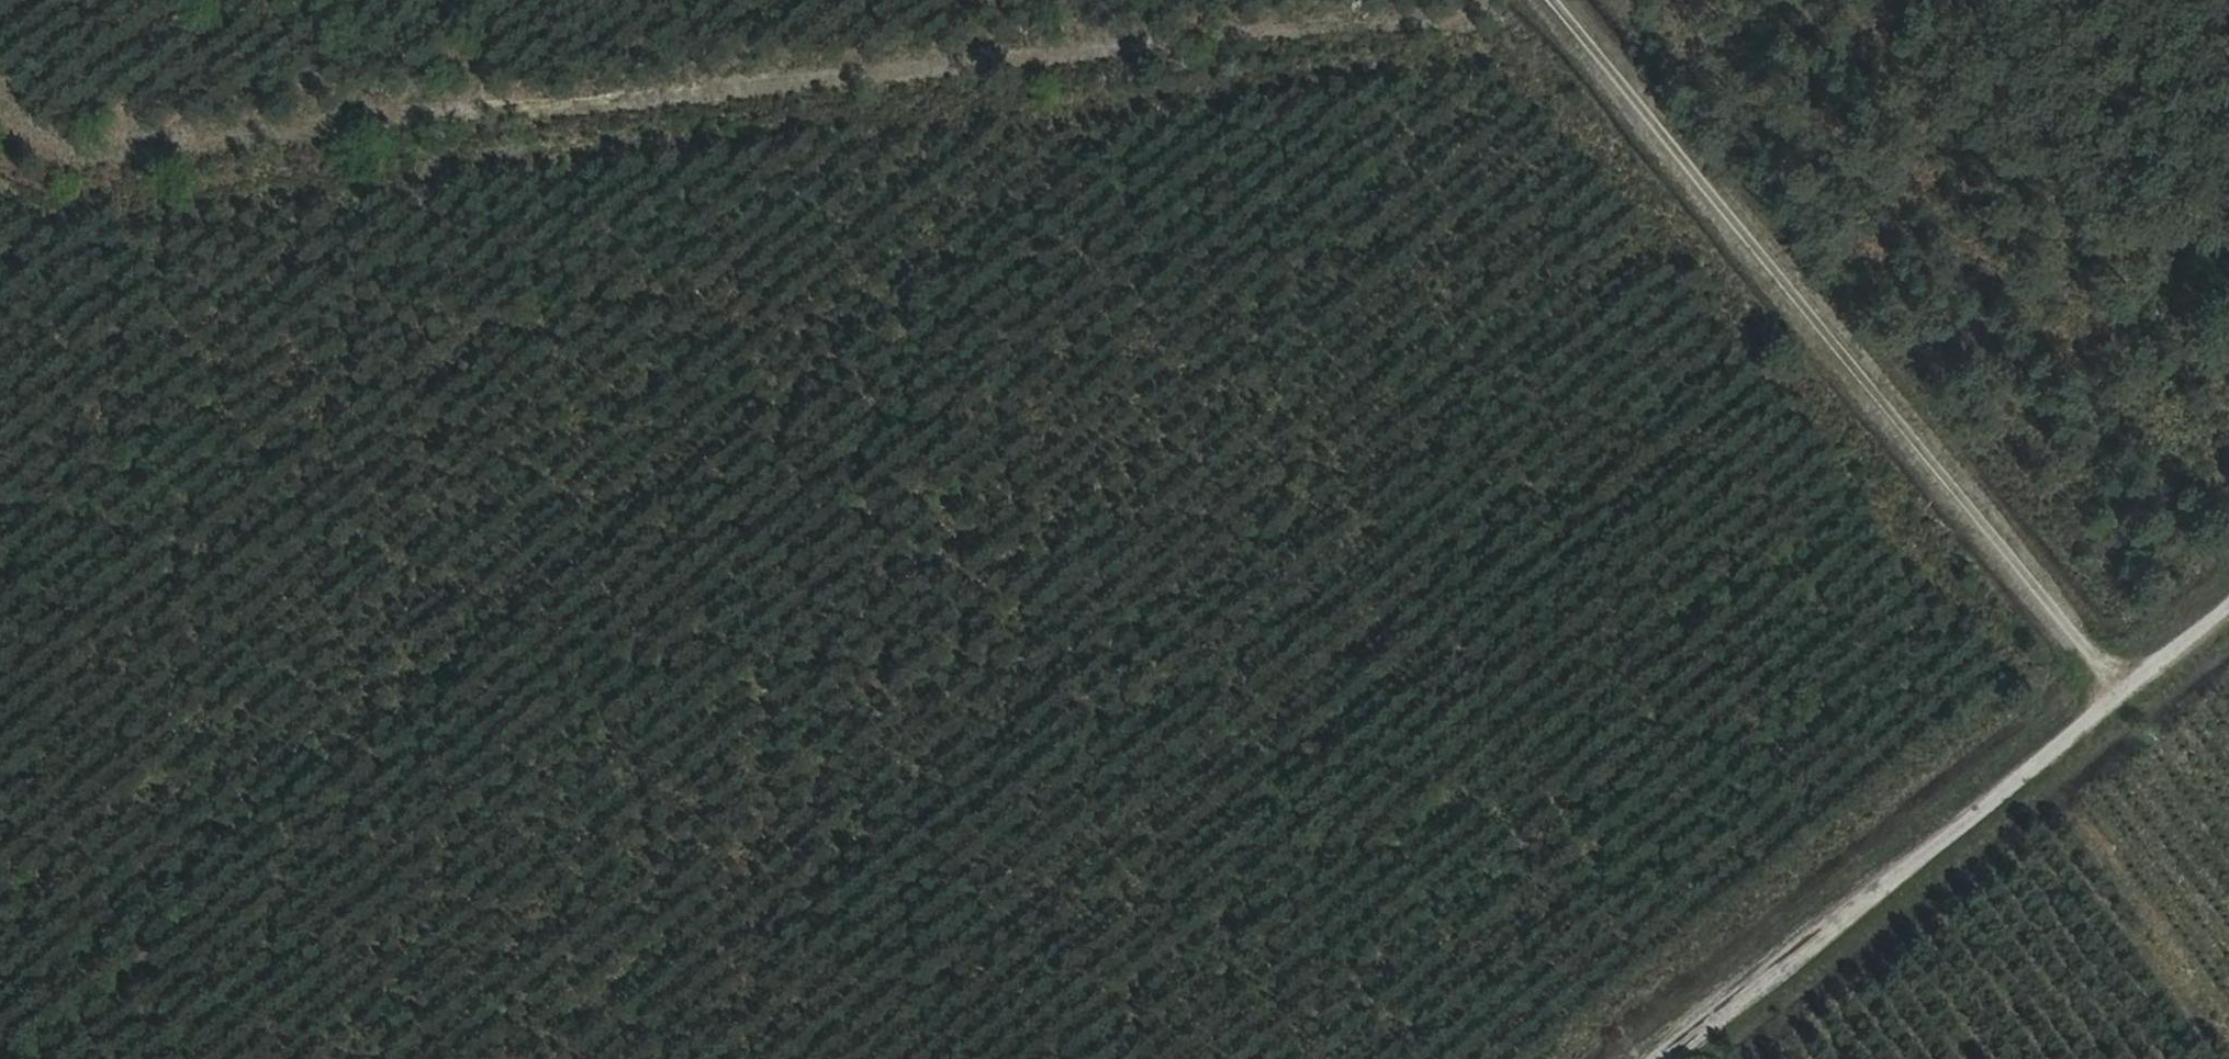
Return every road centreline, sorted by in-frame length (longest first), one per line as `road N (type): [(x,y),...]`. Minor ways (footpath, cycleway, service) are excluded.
road 1 (track): [(1596,0),(2165,679)]
road 2 (track): [(1682,1058),(2228,628)]

